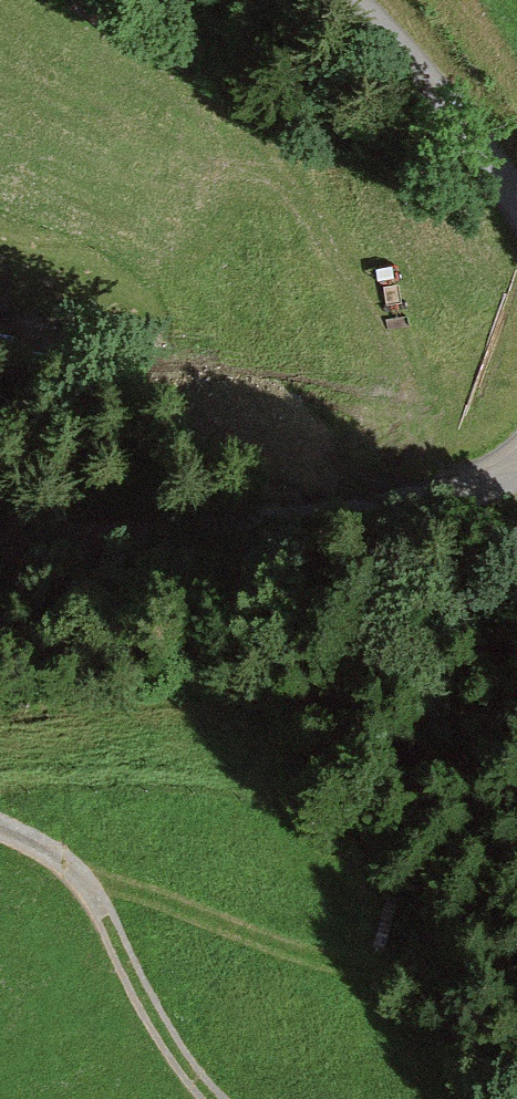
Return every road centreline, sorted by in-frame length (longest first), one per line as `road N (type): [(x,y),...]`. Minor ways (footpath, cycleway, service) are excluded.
road 1 (unclassified): [(0,551),(405,501),(469,487),(516,464)]
road 2 (track): [(75,873),(359,962),(516,991)]
road 3 (track): [(213,1098),(180,1061),(75,873),(0,825)]
road 4 (unclassified): [(516,200),(451,110),(351,0)]

